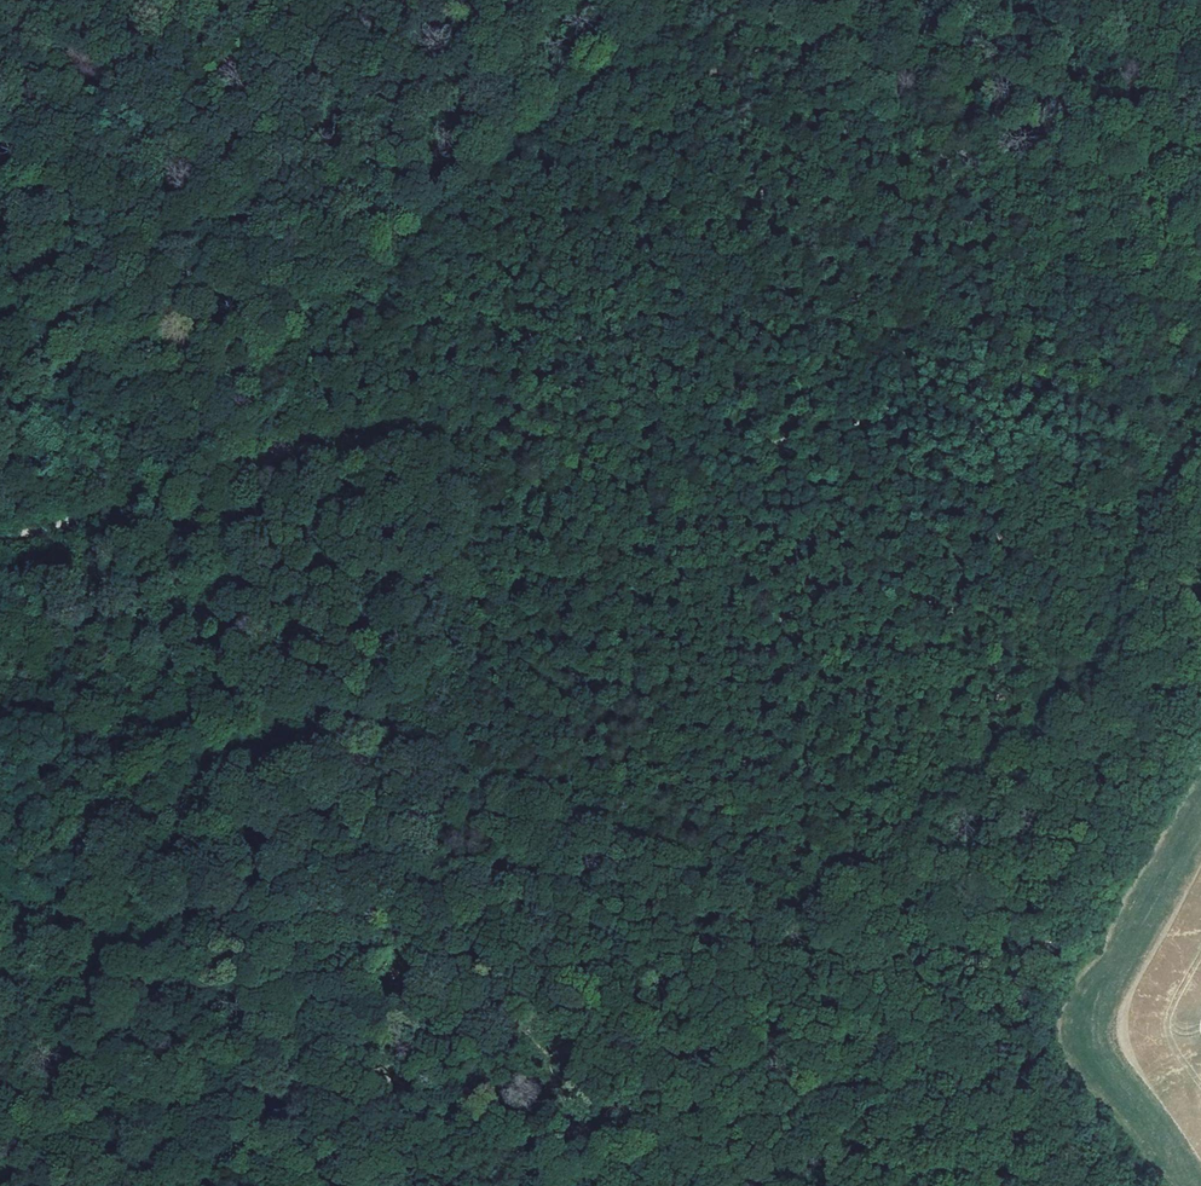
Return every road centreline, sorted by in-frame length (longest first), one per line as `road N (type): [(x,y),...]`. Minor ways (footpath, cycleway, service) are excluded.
road 1 (track): [(0,541),(323,442),(476,435),(692,460),(877,431),(917,411),(1119,444),(1200,446)]
road 2 (track): [(884,1185),(982,1058),(1200,676)]

